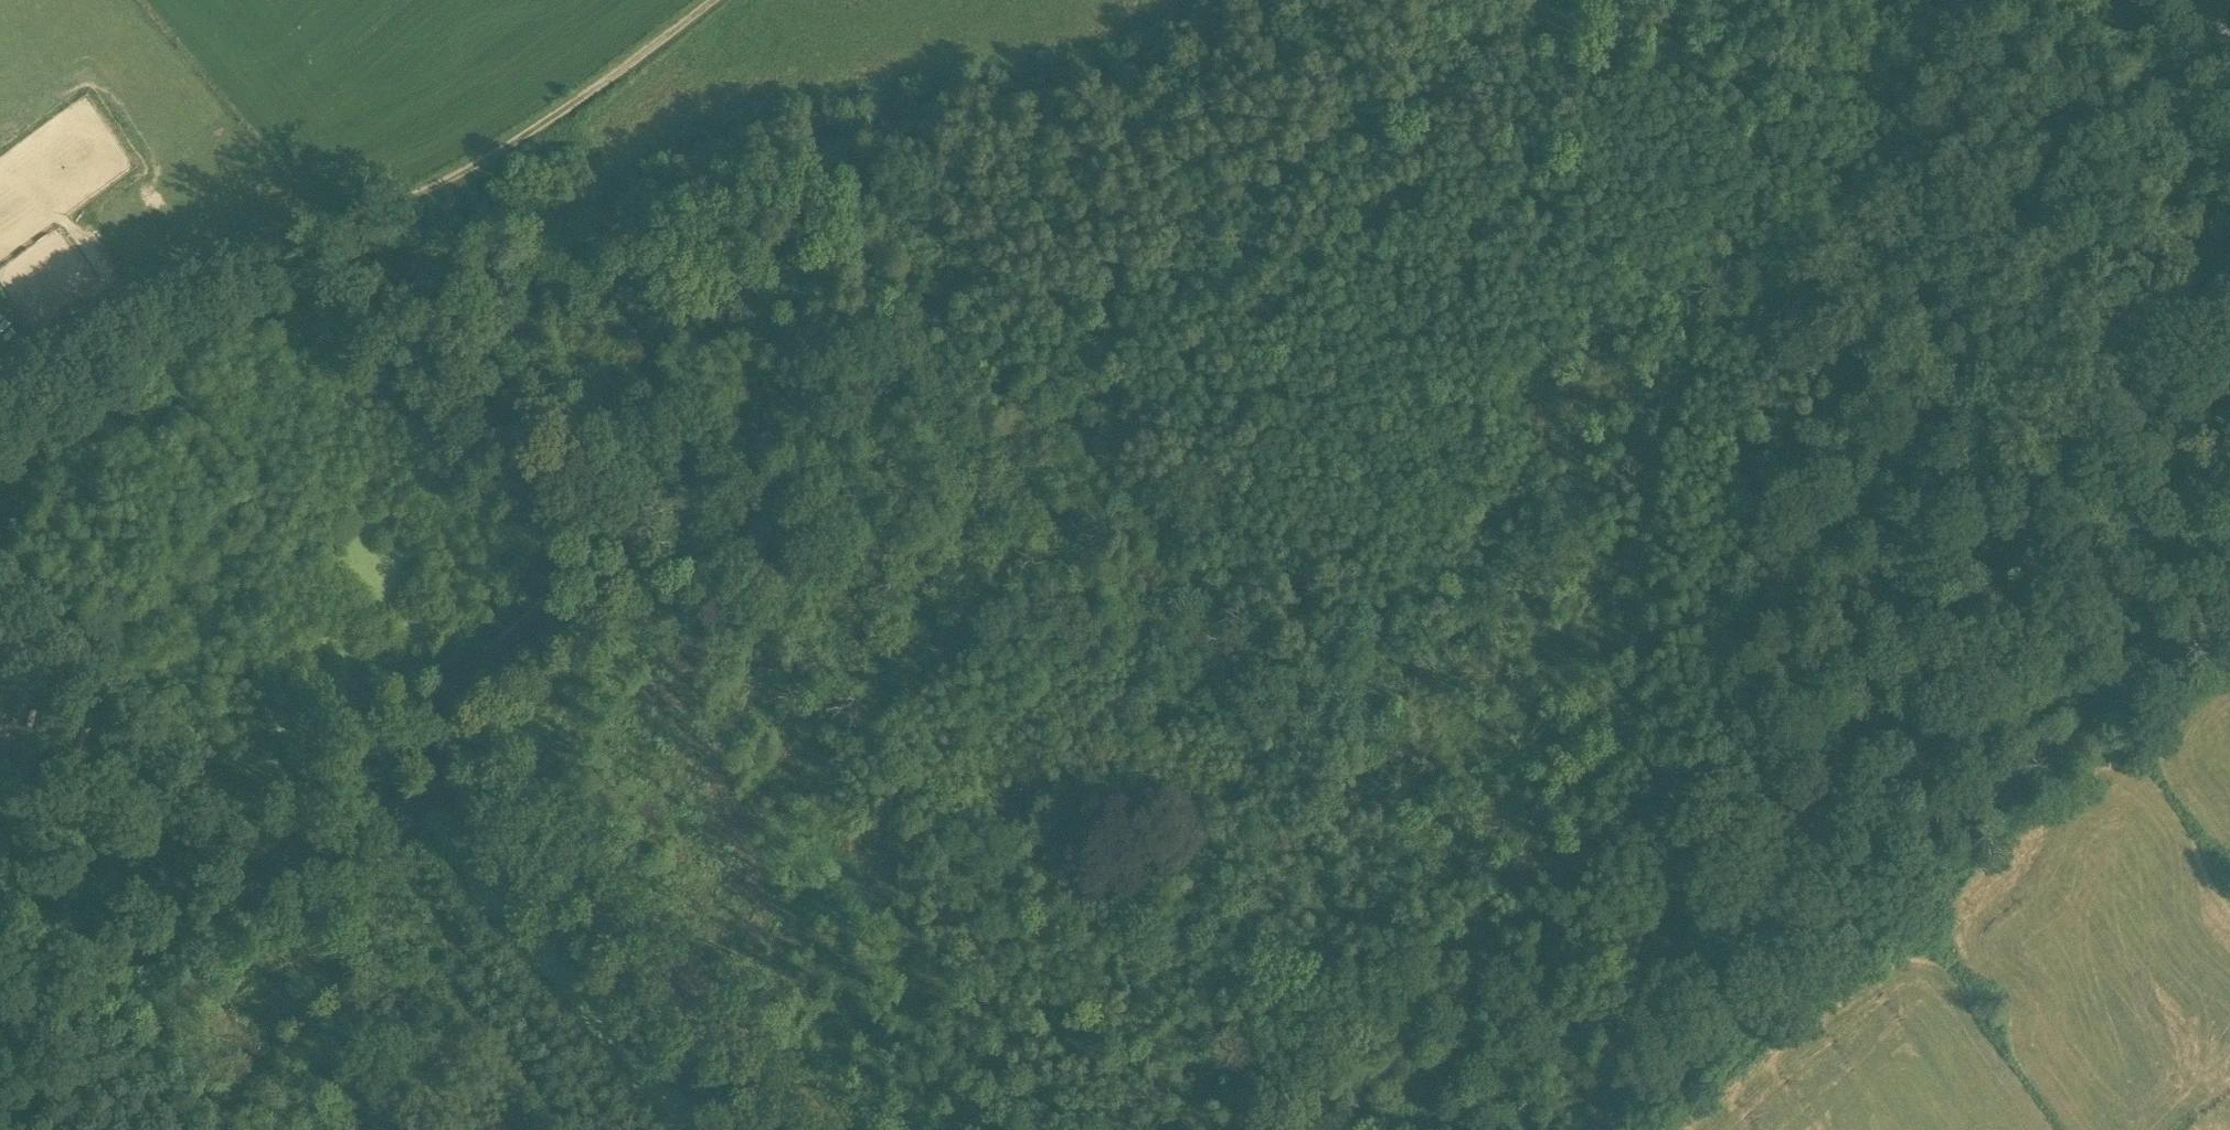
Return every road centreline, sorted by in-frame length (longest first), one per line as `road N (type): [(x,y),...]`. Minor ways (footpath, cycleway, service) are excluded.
road 1 (track): [(787,1129),(446,738),(410,719)]
road 2 (track): [(410,719),(369,739),(272,839),(229,851),(203,845),(0,620)]
road 3 (track): [(446,738),(57,1129)]
road 4 (track): [(338,225),(450,176),(554,115),(713,0)]
road 5 (track): [(0,391),(120,304),(195,269),(338,225)]

